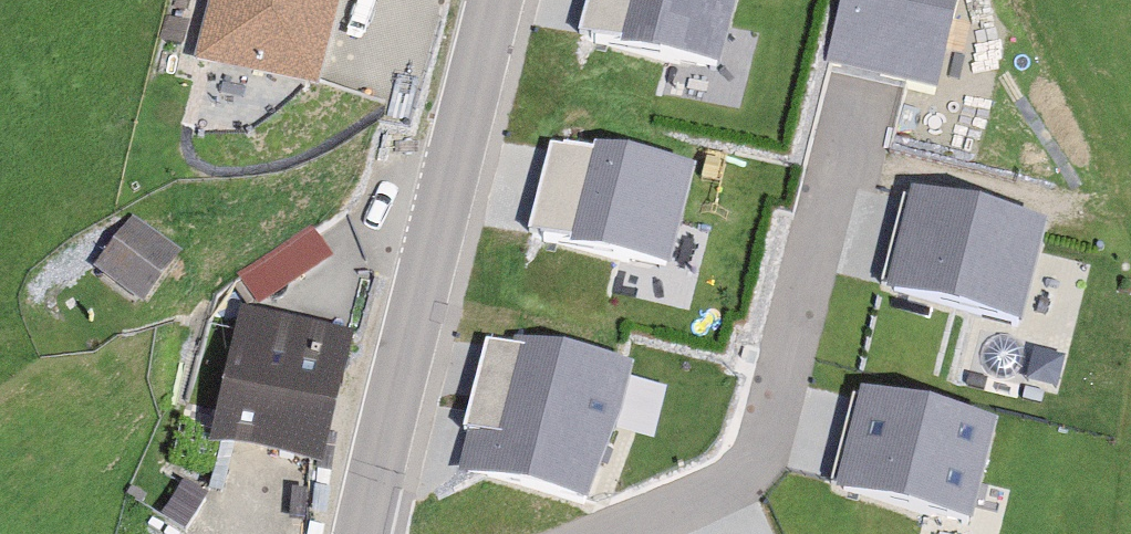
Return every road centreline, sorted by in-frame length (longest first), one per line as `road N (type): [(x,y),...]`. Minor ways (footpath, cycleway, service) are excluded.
road 1 (tertiary): [(494,0),(361,533)]

